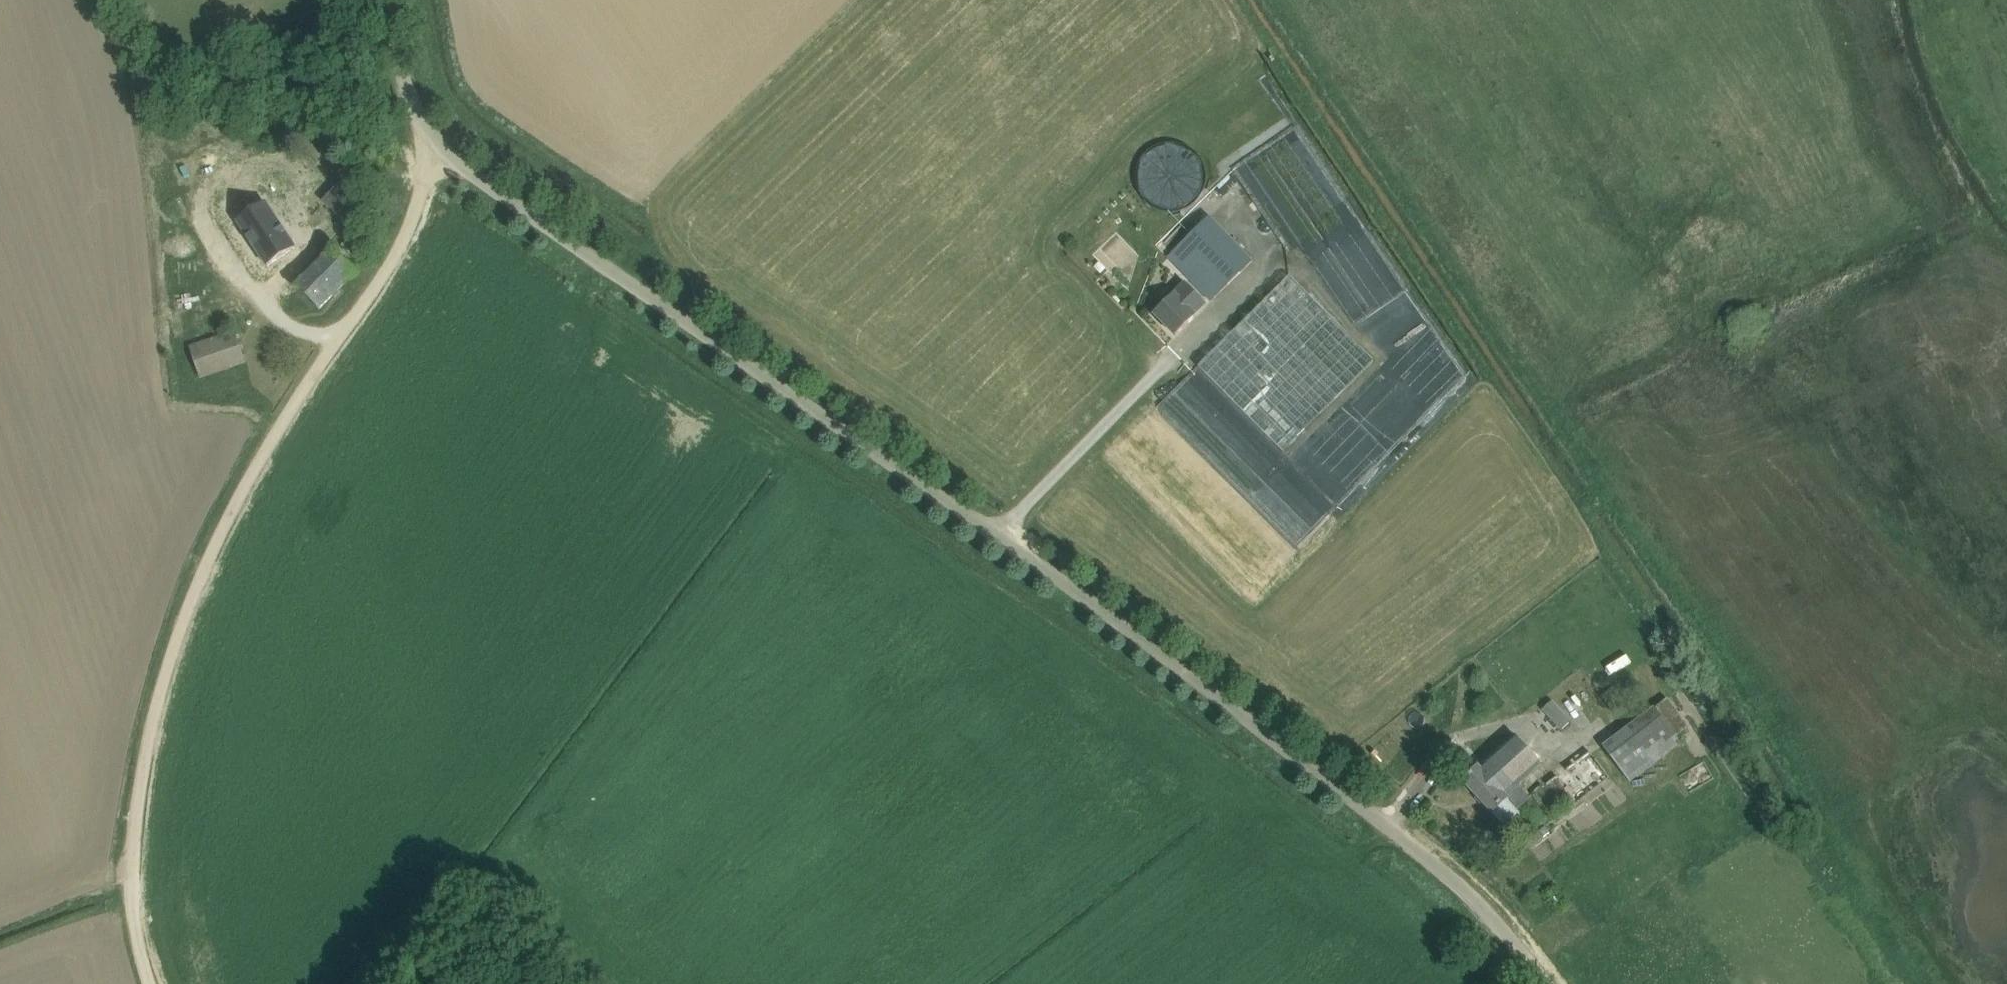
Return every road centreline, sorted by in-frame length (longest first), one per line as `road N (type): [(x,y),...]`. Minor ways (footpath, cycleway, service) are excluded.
road 1 (unclassified): [(1550,983),(1466,890),(1390,827),(1112,617),(497,188),(429,132),(397,0)]
road 2 (track): [(156,983),(138,904),(138,843),(158,717),(207,581),(256,476),(397,258),(420,200),(429,132)]

